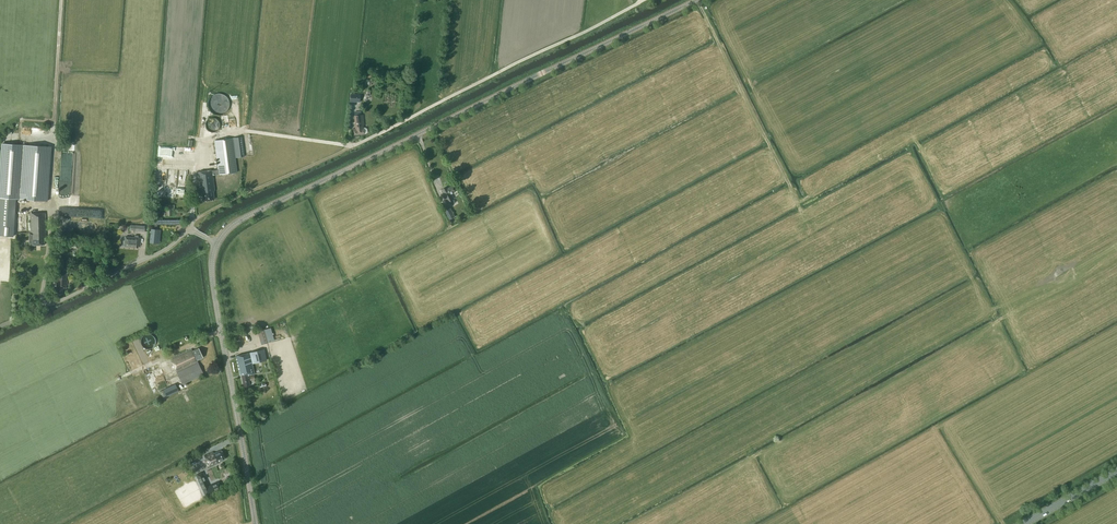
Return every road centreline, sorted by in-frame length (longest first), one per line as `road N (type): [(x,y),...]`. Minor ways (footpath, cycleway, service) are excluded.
road 1 (unclassified): [(217,244),(239,222),(696,0)]
road 2 (unclassified): [(256,523),(213,281),(217,244)]
road 3 (unclassified): [(0,325),(193,231)]

